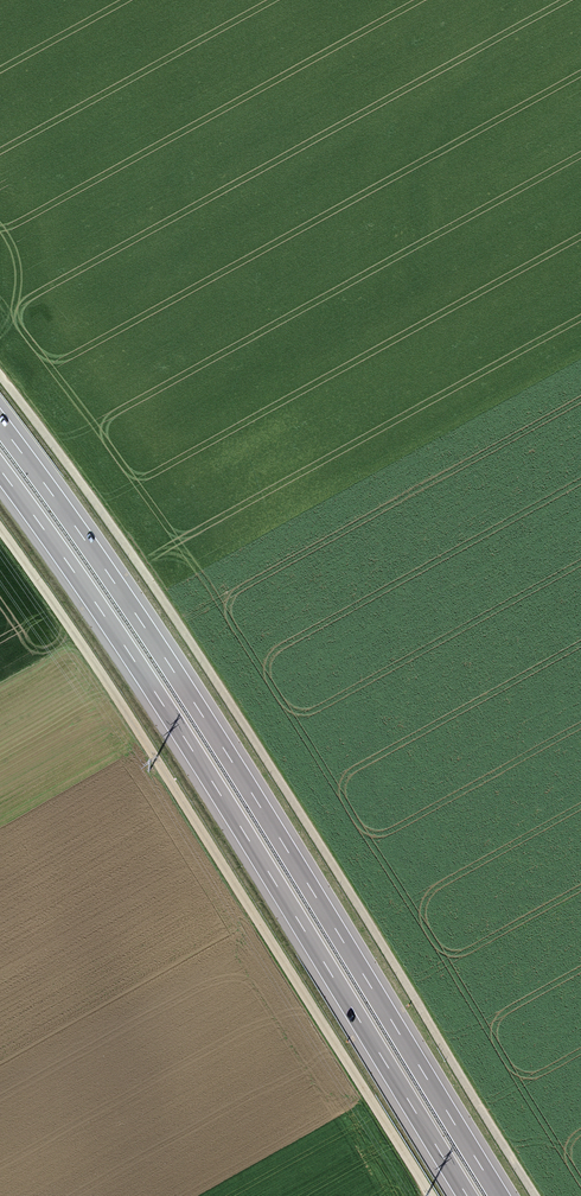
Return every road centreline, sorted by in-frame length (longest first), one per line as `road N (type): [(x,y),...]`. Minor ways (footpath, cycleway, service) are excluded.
road 1 (track): [(0,381),(215,686),(533,1195)]
road 2 (motorway): [(499,1195),(227,754),(0,424)]
road 3 (motorway): [(0,470),(200,761),(467,1195)]
road 4 (track): [(431,1195),(118,699),(0,529)]

